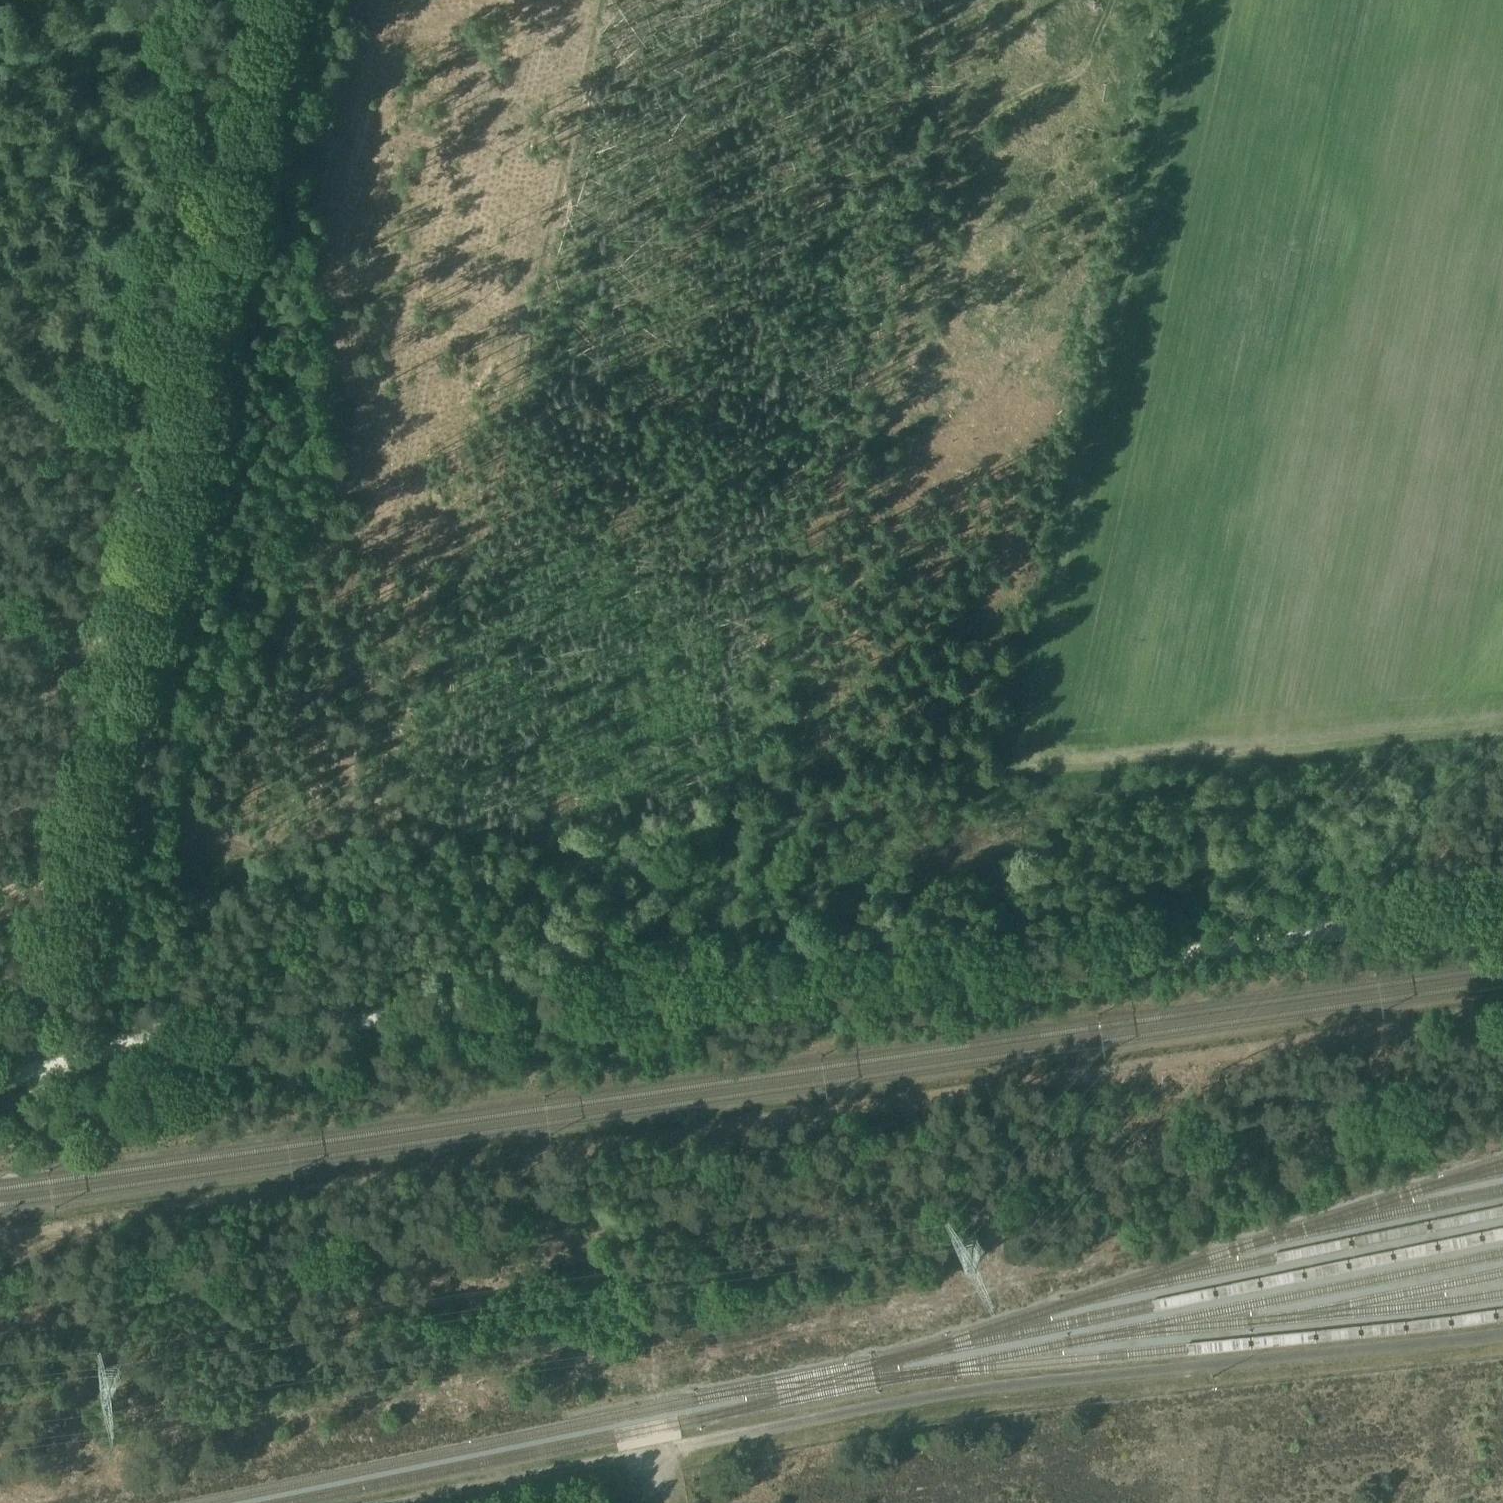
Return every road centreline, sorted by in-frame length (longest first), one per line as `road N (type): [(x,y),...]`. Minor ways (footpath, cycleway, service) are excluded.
road 1 (unclassified): [(0,1078),(186,1032),(978,984),(1502,909)]
road 2 (track): [(250,0),(35,941),(35,1065)]

